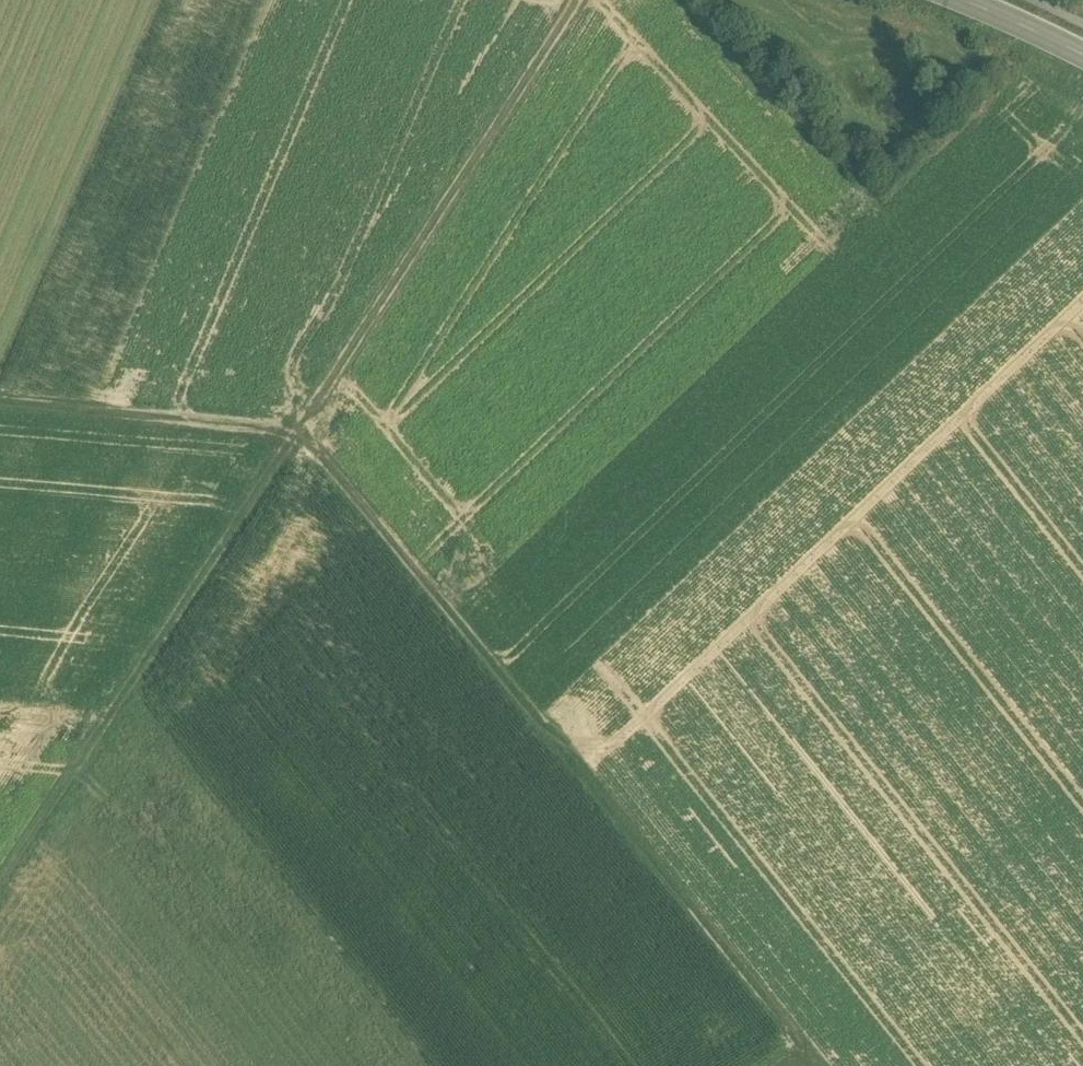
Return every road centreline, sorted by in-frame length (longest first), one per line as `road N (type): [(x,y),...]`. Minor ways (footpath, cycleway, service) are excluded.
road 1 (track): [(0,904),(304,422),(820,1065)]
road 2 (track): [(573,0),(304,422),(0,398)]
road 3 (tertiary): [(963,0),(1082,54)]

